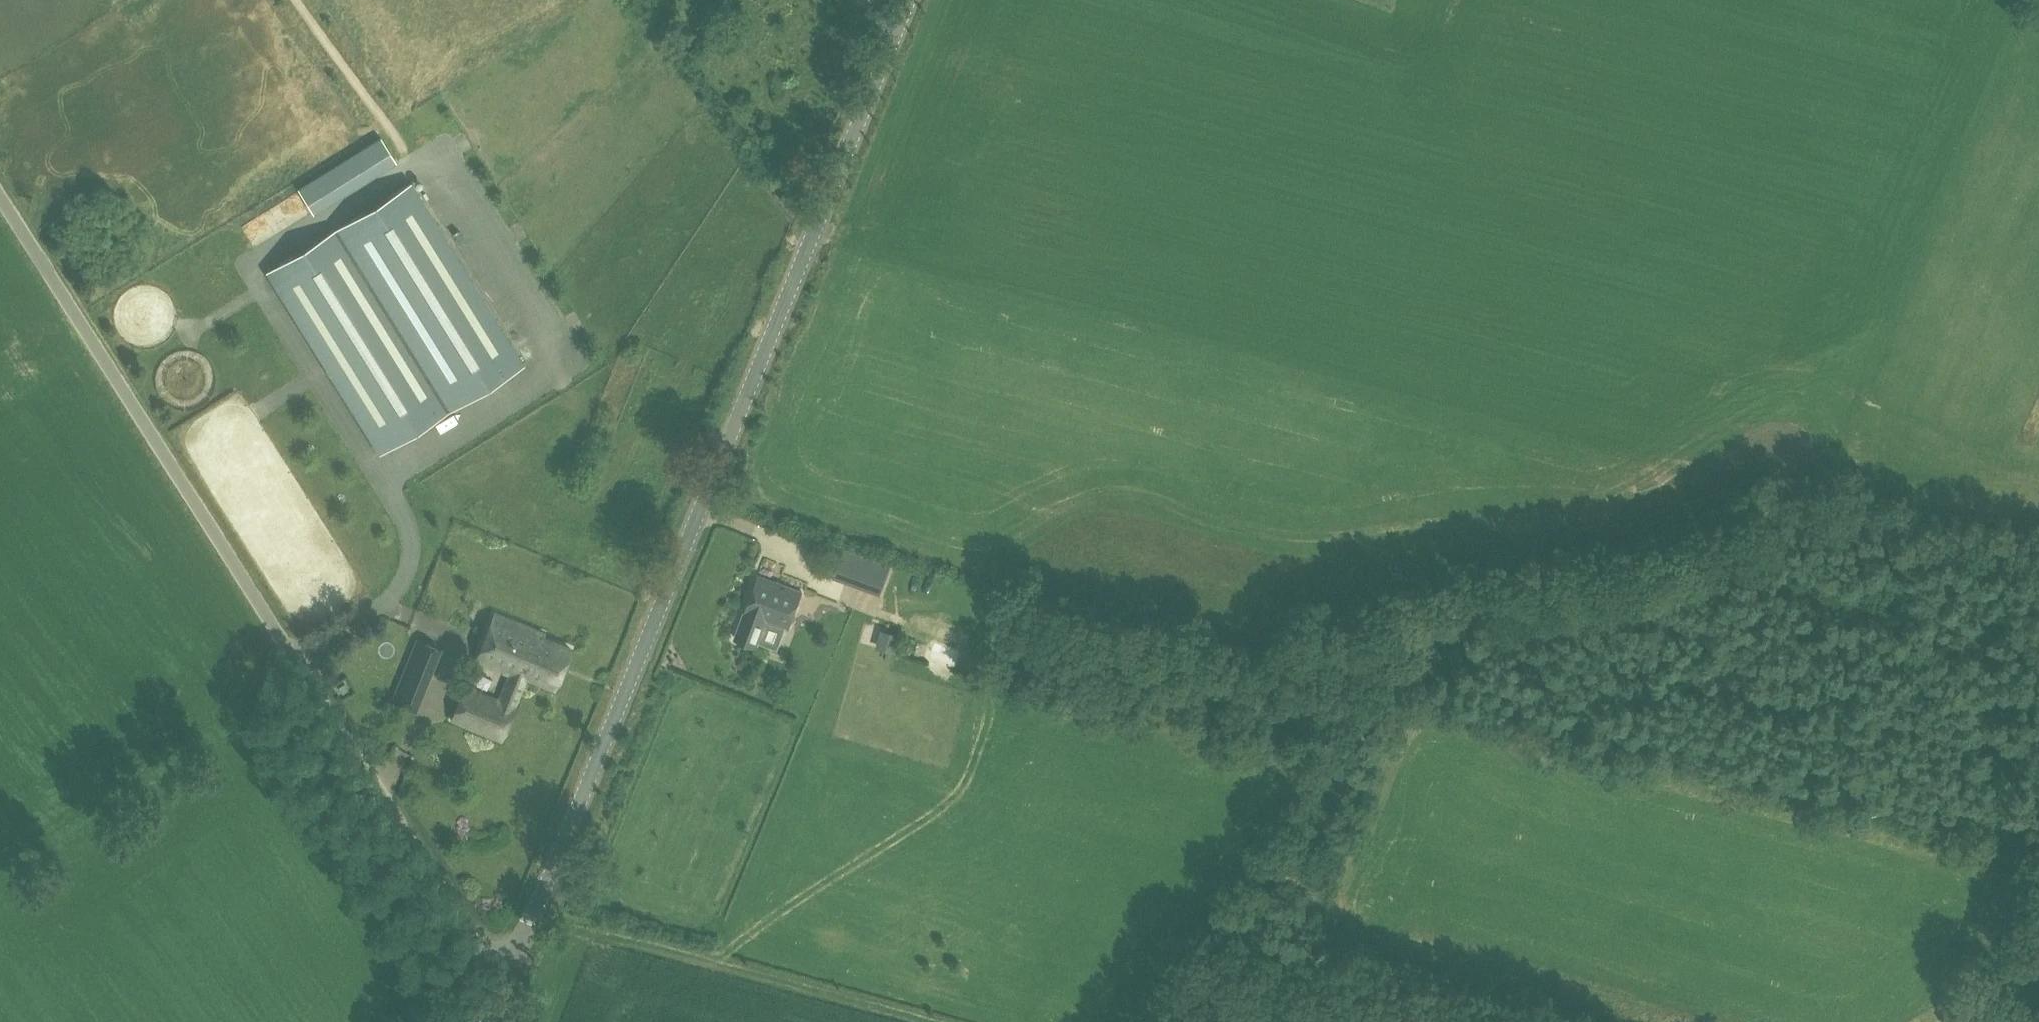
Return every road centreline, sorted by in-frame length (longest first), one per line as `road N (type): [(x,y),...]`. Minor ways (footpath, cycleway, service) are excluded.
road 1 (tertiary): [(501,978),(899,0)]
road 2 (unclassified): [(501,978),(0,203)]

